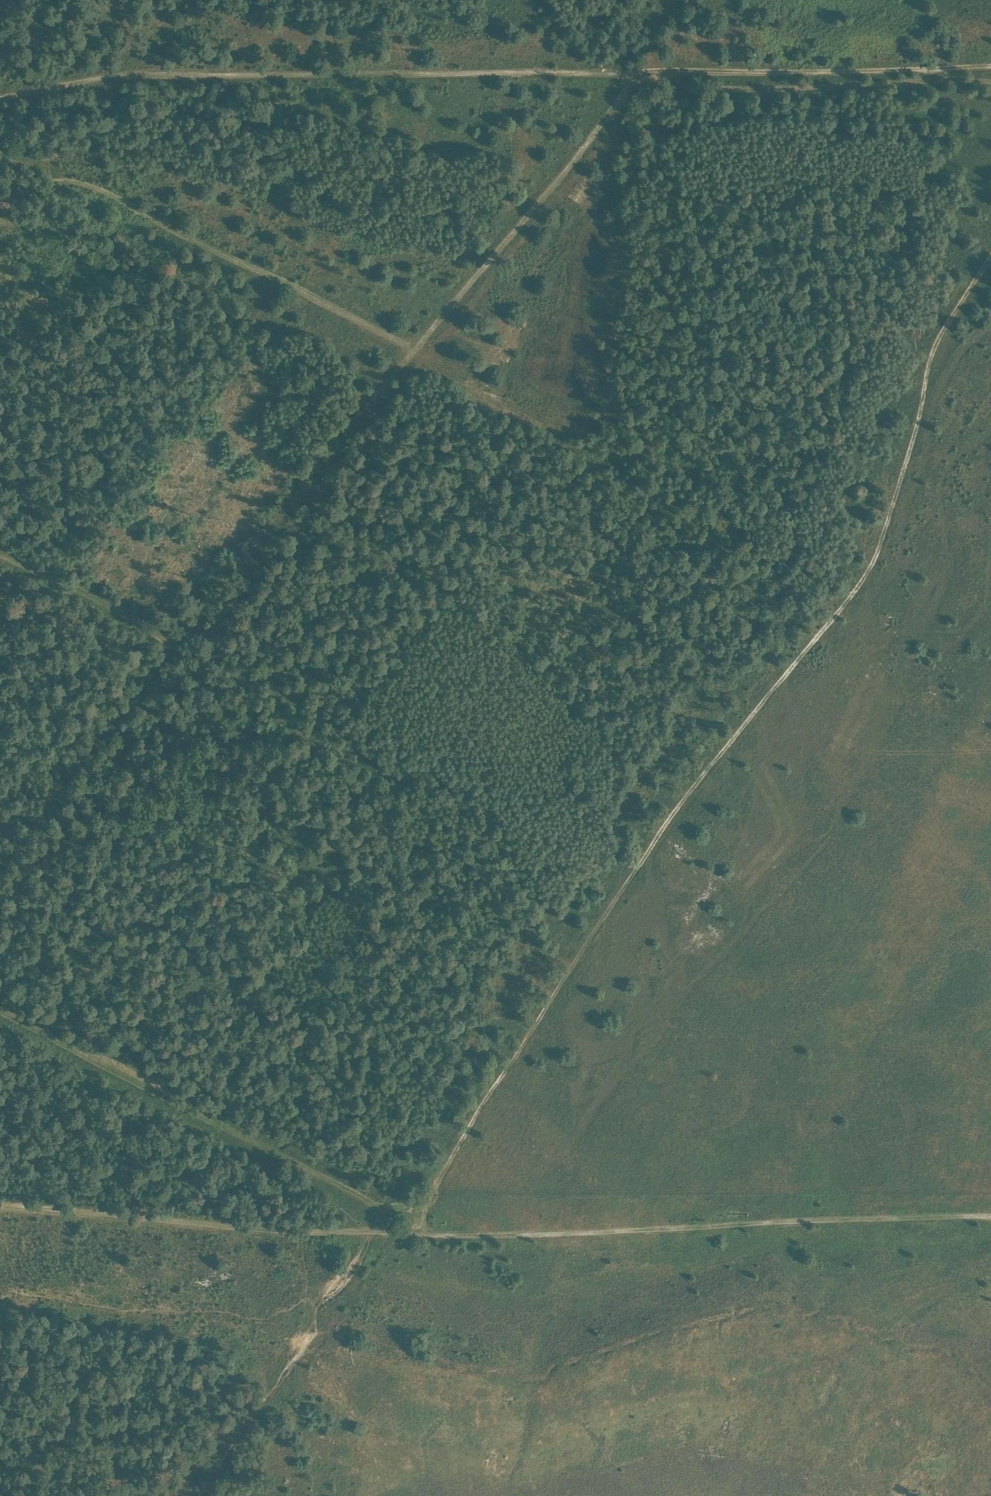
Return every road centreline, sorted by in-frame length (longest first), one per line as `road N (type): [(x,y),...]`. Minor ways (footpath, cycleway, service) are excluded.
road 1 (track): [(431,1234),(429,1193),(664,825),(863,582),(921,412),(927,367),(990,256)]
road 2 (track): [(416,349),(0,855)]
road 3 (track): [(0,98),(116,74),(641,73)]
road 4 (track): [(990,1217),(431,1234)]
road 5 (track): [(0,1006),(386,1208),(372,1232)]
road 6 (track): [(416,349),(99,191),(67,185)]
road 7 (track): [(372,1232),(245,1229),(0,1206)]
road 8 (track): [(641,73),(416,349)]
road 9 (track): [(990,65),(641,73)]
road 10 (track): [(180,640),(0,550)]

